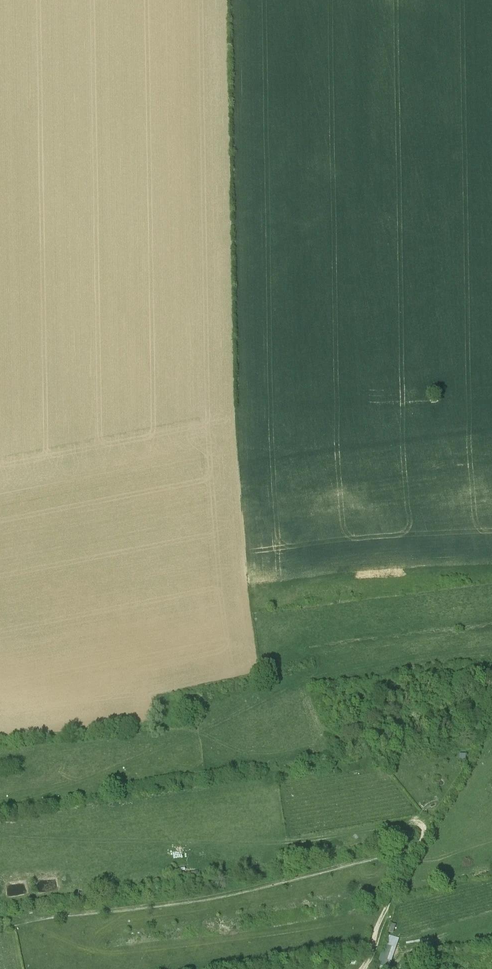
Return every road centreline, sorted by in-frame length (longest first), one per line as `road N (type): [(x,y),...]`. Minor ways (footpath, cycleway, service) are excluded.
road 1 (track): [(406,858),(387,854),(219,896),(0,926)]
road 2 (track): [(361,968),(406,858)]

